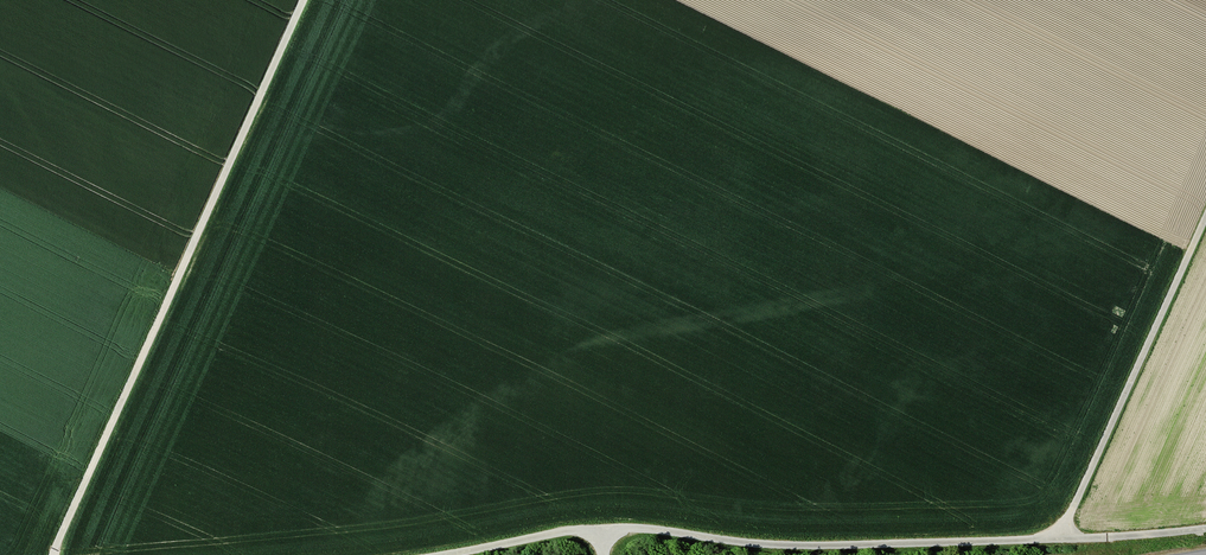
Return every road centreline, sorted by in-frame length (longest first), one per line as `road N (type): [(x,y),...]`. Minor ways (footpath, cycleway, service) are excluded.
road 1 (track): [(444,554),(584,529),(805,546),(1205,529)]
road 2 (track): [(303,0),(54,554)]
road 3 (track): [(1205,217),(1058,539)]

